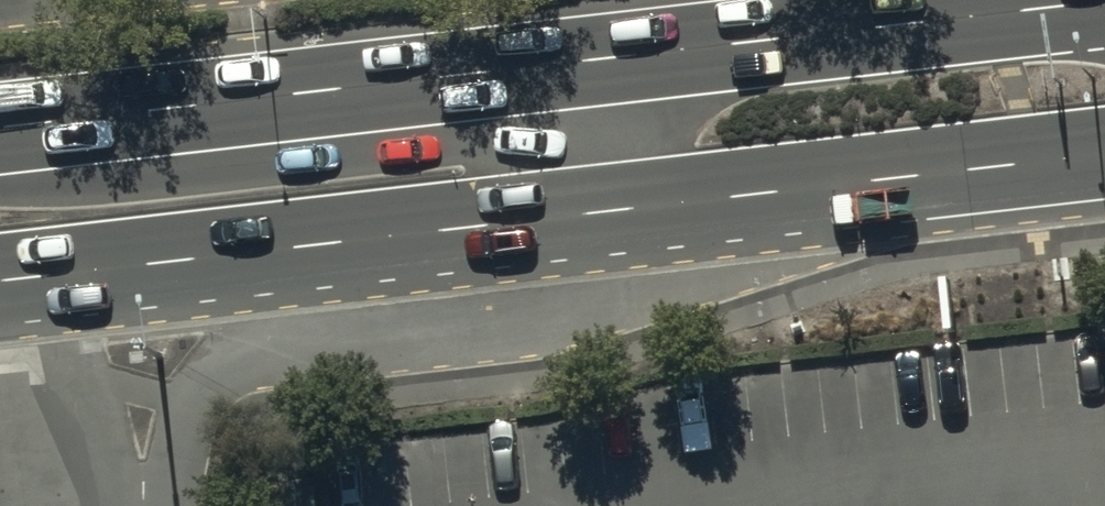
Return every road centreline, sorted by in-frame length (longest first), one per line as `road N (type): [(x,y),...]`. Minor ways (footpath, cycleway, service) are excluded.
road 1 (primary): [(601,214),(0,282)]
road 2 (primary): [(0,128),(584,61)]
road 3 (primary): [(584,61),(1104,2)]
road 4 (primary): [(1104,157),(601,214)]
road 5 (primary): [(584,61),(601,214)]

